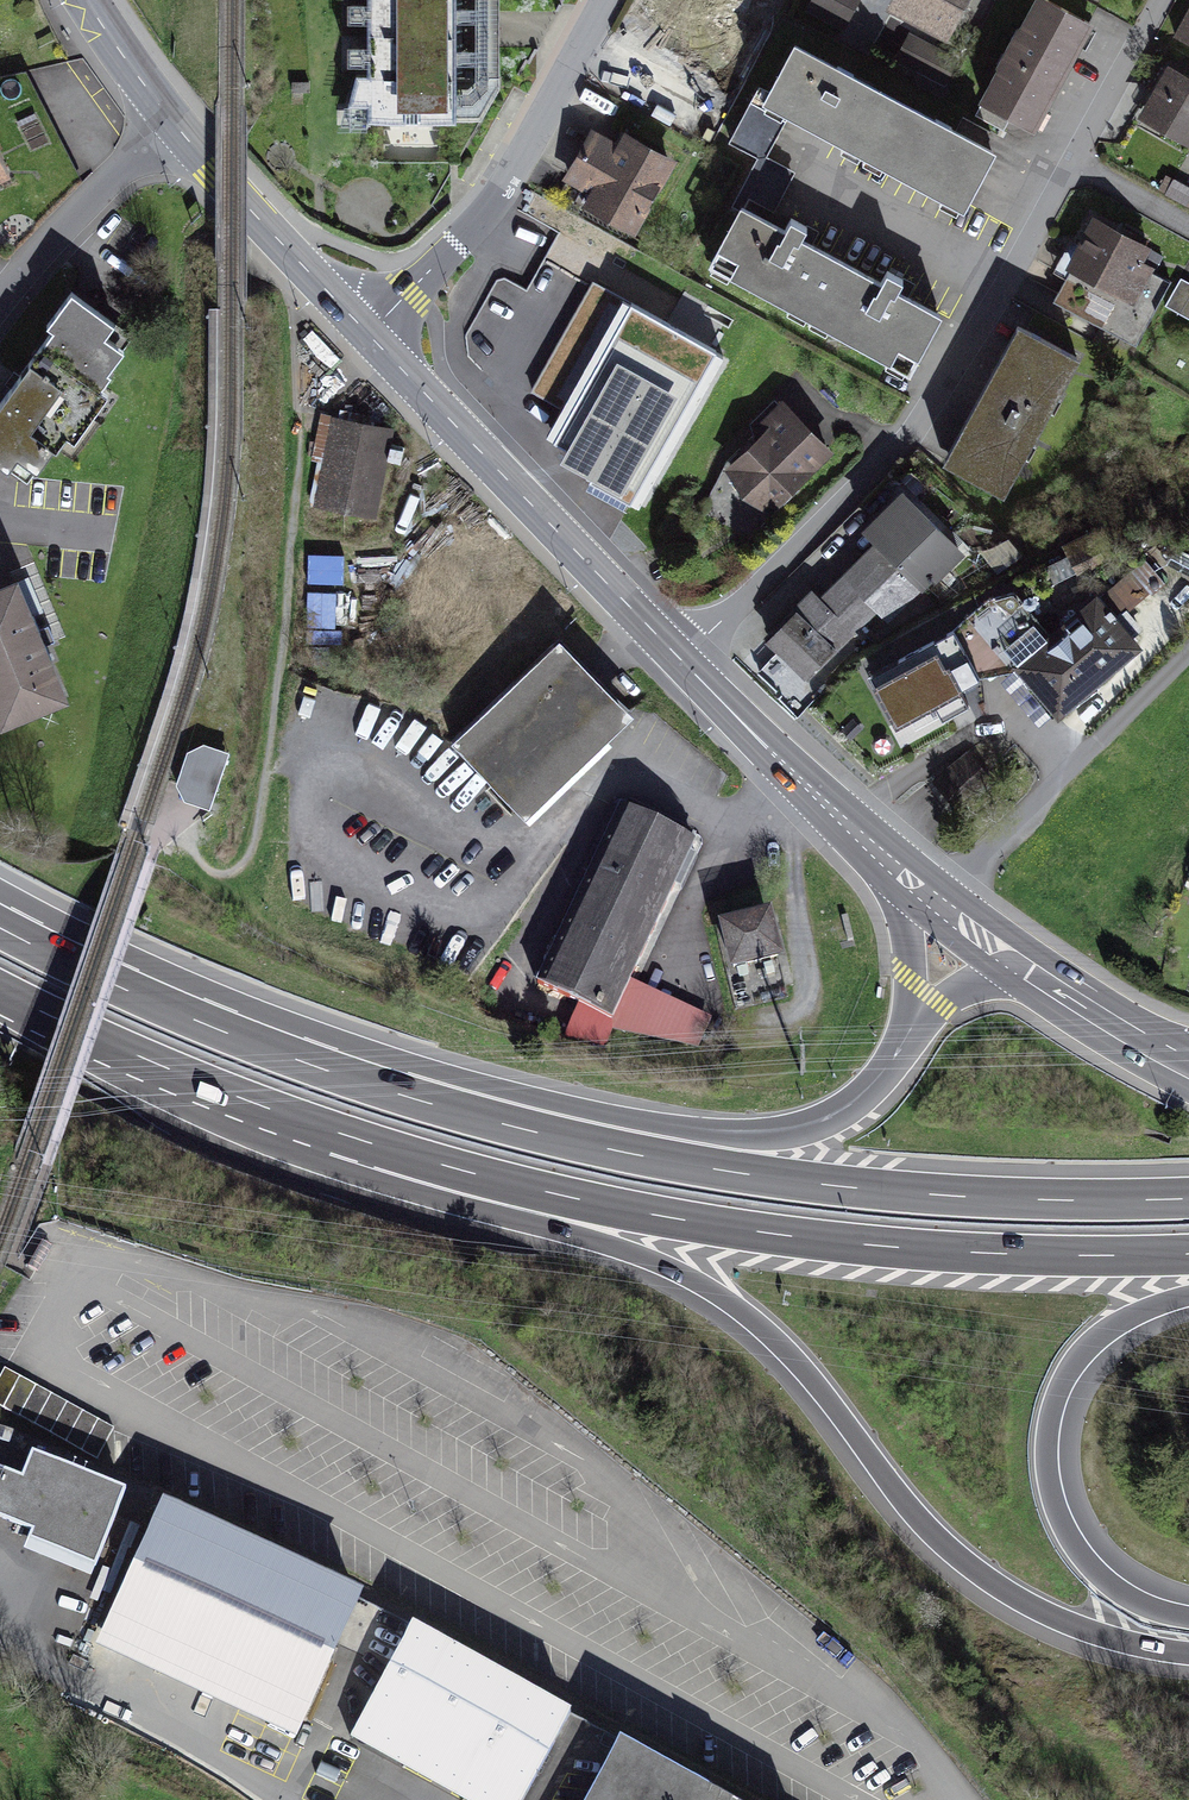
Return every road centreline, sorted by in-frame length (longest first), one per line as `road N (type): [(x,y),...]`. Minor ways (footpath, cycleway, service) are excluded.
road 1 (motorway): [(358,1139),(394,1188),(595,1240),(723,1299),(801,1368),(913,1514),(965,1563),(1071,1626),(1188,1654)]
road 2 (motorway): [(358,1139),(608,1207),(774,1235),(974,1254),(1188,1254)]
road 3 (motorway): [(1188,1198),(935,1194),(720,1169),(376,1087)]
road 4 (residential): [(1068,166),(1004,295),(917,427),(681,659)]
road 5 (motorway): [(912,1024),(884,1072),(851,1104),(815,1124),(771,1134),(627,1119),(448,1074),(376,1087)]
road 6 (motorway): [(1188,1615),(1144,1603),(1094,1567),(1058,1509),(1048,1460),(1055,1405),(1090,1347),(1131,1318),(1188,1296)]
road 7 (primary): [(367,335),(681,659)]
road 8 (residential): [(367,335),(483,215),(608,0)]
road 9 (motorway): [(376,1087),(236,1036),(0,926)]
road 10 (motorway): [(0,992),(102,1043),(358,1139)]
road 11 (residential): [(941,906),(1188,655)]
road 12 (primary): [(681,659),(891,864)]
road 13 (primary): [(176,126),(367,335)]
road 14 (residential): [(0,302),(104,185),(176,126)]
road 15 (residential): [(1158,0),(1068,166)]
road 16 (primary): [(1013,961),(1167,1057)]
road 17 (motorway): [(891,864),(912,1024)]
road 18 (primary): [(86,0),(176,126)]
road 19 (residential): [(1068,166),(1188,232)]

